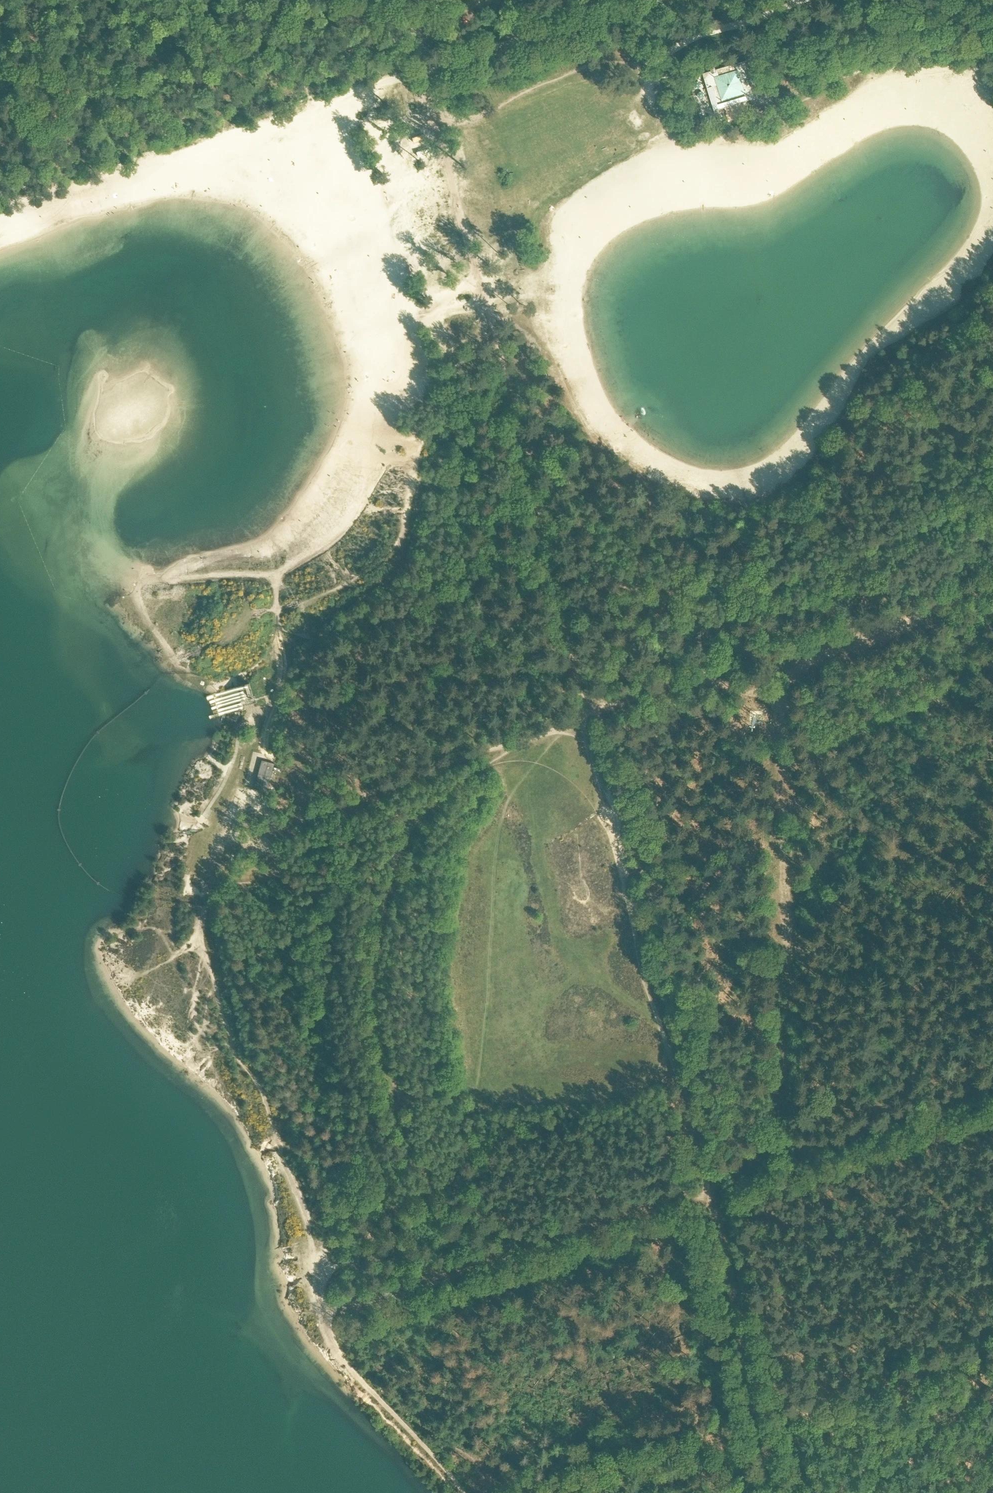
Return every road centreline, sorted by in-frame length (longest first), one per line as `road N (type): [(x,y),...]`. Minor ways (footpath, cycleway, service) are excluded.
road 1 (track): [(581,709),(512,389),(425,70)]
road 2 (track): [(419,1284),(674,1198),(713,1200),(779,1492)]
road 3 (track): [(581,709),(614,809),(642,969),(693,1111),(713,1200)]
road 4 (track): [(563,728),(501,755),(433,804),(397,861),(379,935),(376,1003),(406,1133)]
road 5 (track): [(792,662),(781,700),(784,971)]
road 6 (track): [(992,583),(792,662)]
road 7 (track): [(364,795),(546,733)]

